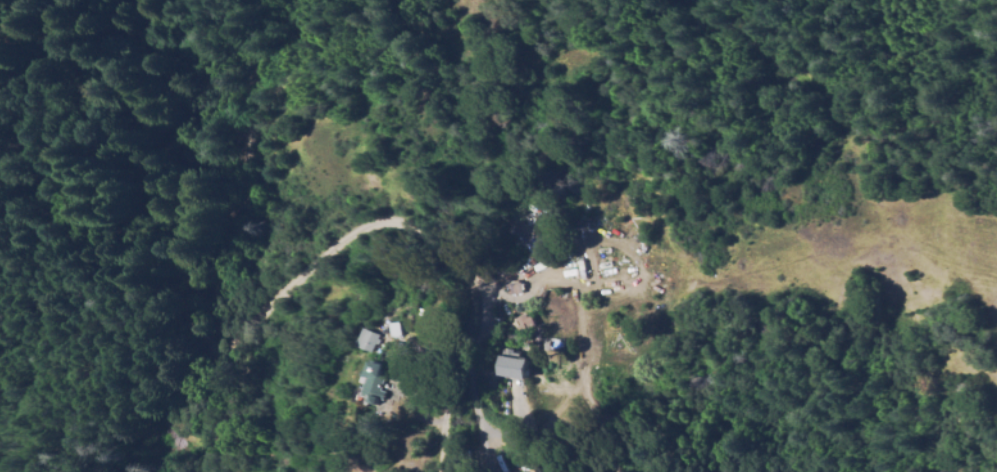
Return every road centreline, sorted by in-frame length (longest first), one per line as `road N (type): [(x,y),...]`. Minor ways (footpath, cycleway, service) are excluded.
road 1 (residential): [(376,0),(227,131),(204,232),(216,363),(324,269),(418,227),(457,252),(489,290),(483,349),(444,471)]

